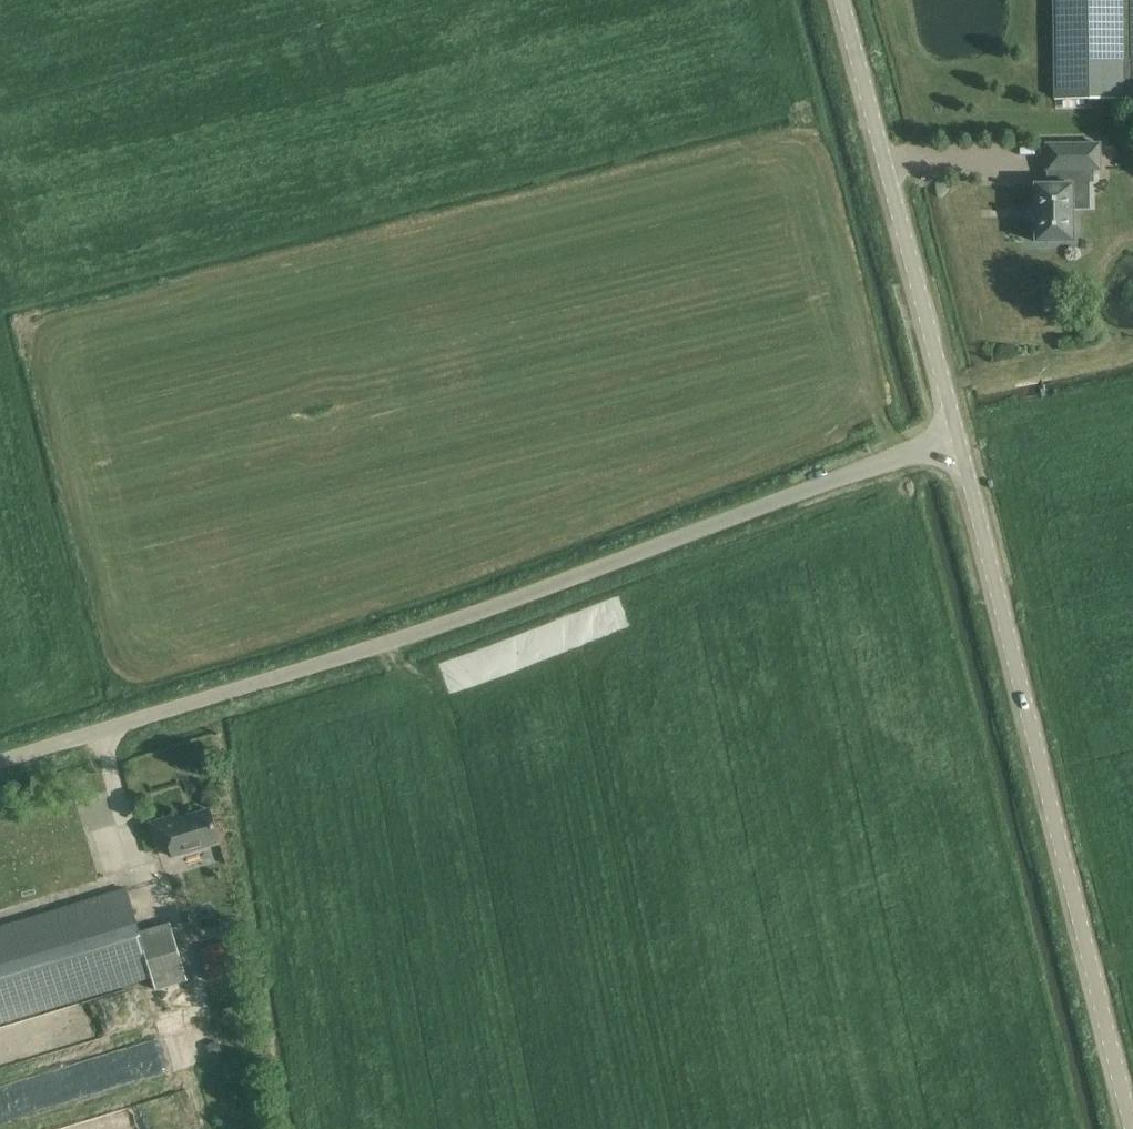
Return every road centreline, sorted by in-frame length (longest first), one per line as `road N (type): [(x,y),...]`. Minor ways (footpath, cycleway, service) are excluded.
road 1 (unclassified): [(0,763),(591,573),(955,437)]
road 2 (unclassified): [(1131,1128),(955,437)]
road 3 (unclassified): [(955,437),(840,0)]

